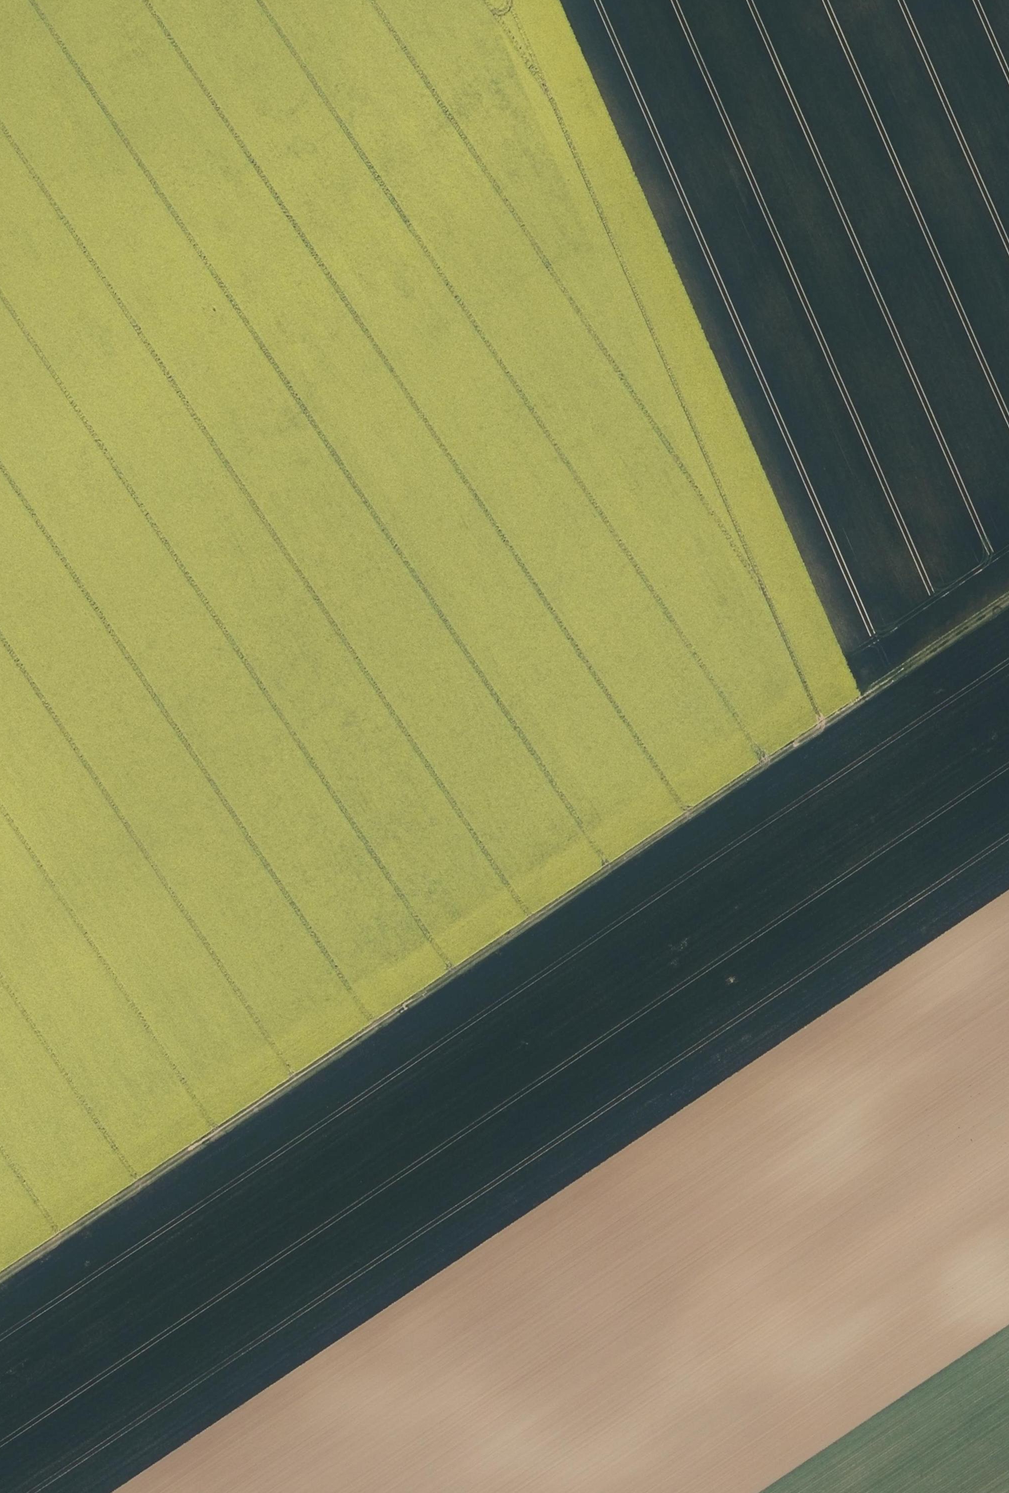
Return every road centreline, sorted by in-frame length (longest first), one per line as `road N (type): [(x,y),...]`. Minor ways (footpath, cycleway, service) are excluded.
road 1 (track): [(0,1275),(1008,601)]

